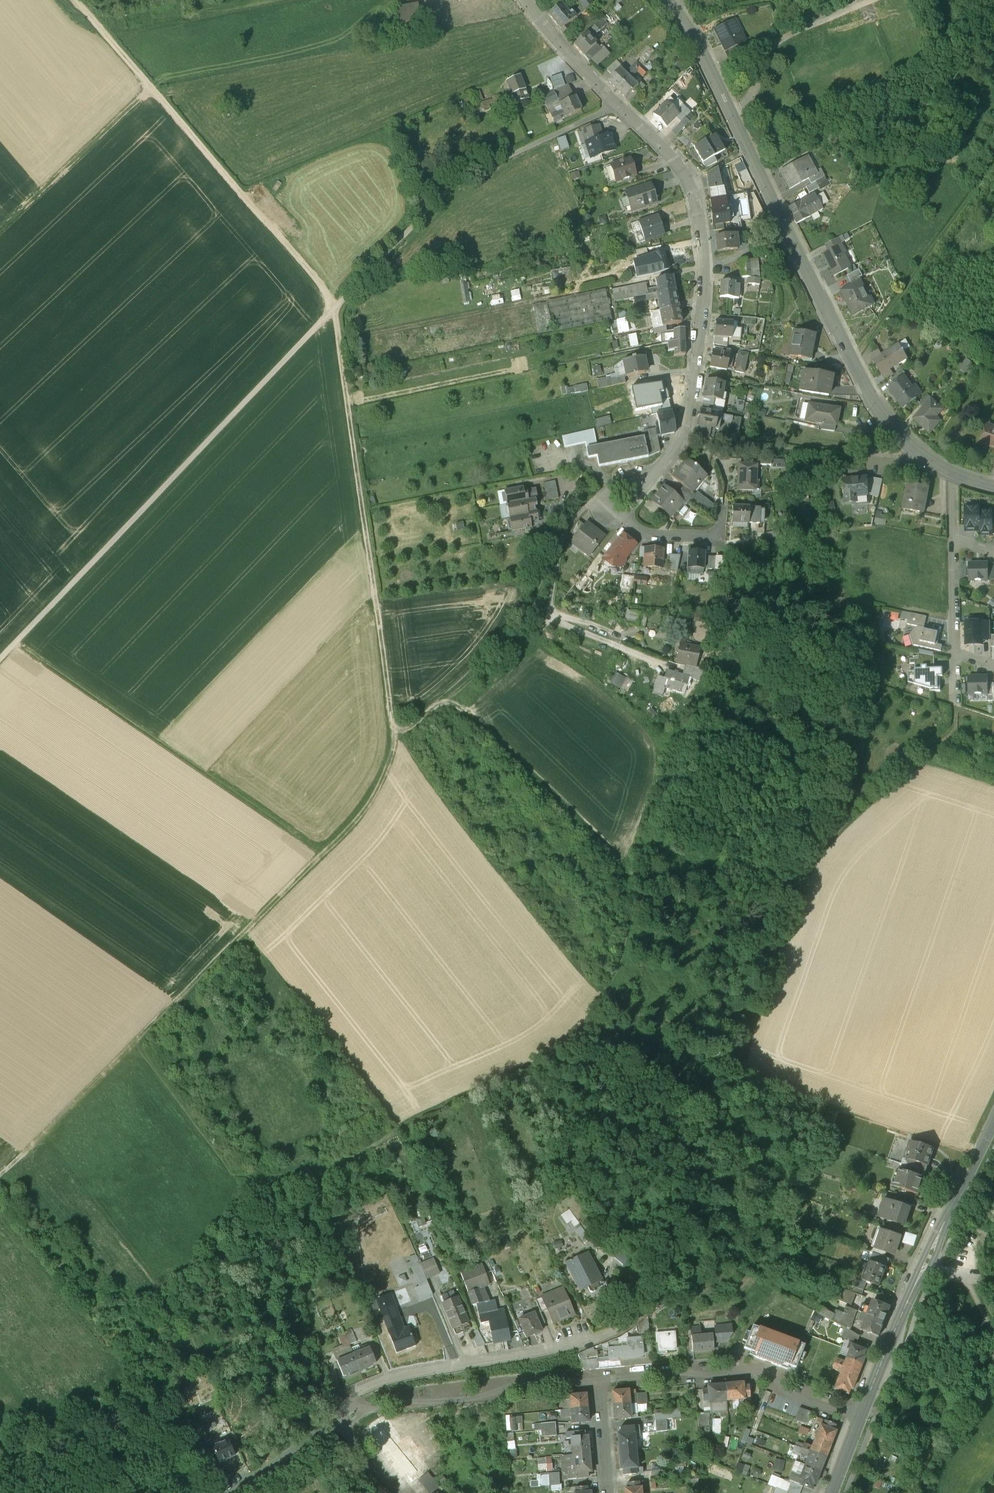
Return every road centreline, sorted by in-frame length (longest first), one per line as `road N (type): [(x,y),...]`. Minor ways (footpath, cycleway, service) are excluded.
road 1 (track): [(75,0),(295,252),(334,309),(395,738),(373,800),(136,1043)]
road 2 (track): [(136,1043),(233,1166),(312,1175),(459,1095),(557,1057),(578,1034),(598,1012),(625,874),(447,698)]
road 3 (track): [(618,104),(468,175),(437,200),(0,674)]
road 4 (tertiary): [(669,0),(873,395),(908,443),(954,475)]
road 5 (residential): [(526,0),(674,159),(696,200),(705,262),(691,407),(655,475)]
road 6 (track): [(21,652),(321,853)]
road 7 (residential): [(356,1408),(353,1395),(366,1385),(593,1340),(654,1304)]
road 8 (tertiary): [(993,1121),(860,1419)]
road 9 (residential): [(860,1419),(786,1392),(755,1370),(597,1378)]
road 10 (track): [(395,738),(514,637),(556,557)]
road 11 (residential): [(597,1378),(356,1408)]
road 12 (track): [(850,355),(993,168)]
road 13 (track): [(157,94),(0,244)]
road 14 (track): [(136,1043),(0,1177)]
road 15 (residential): [(625,520),(656,535),(719,536),(722,504)]

